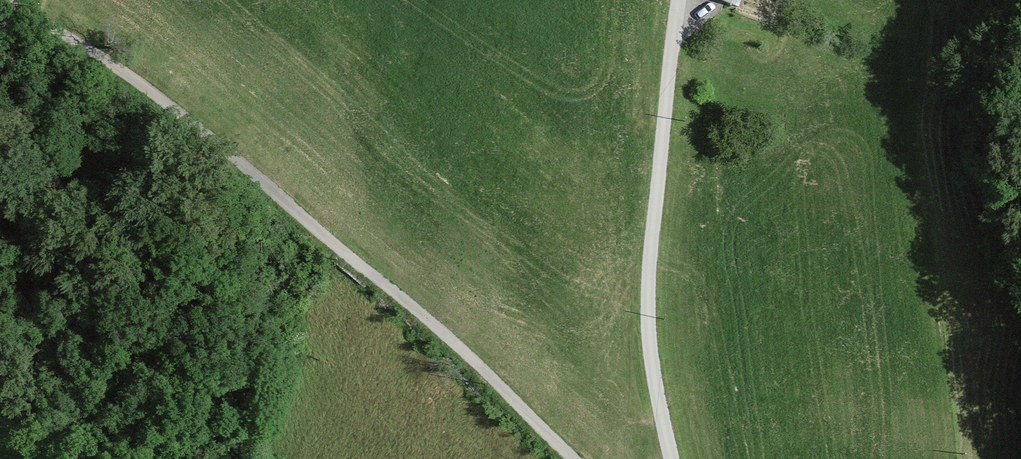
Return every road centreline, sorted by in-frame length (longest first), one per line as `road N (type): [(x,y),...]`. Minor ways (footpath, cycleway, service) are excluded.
road 1 (track): [(581,458),(448,332),(148,80),(22,0)]
road 2 (unclassified): [(675,458),(648,306),(680,0)]

